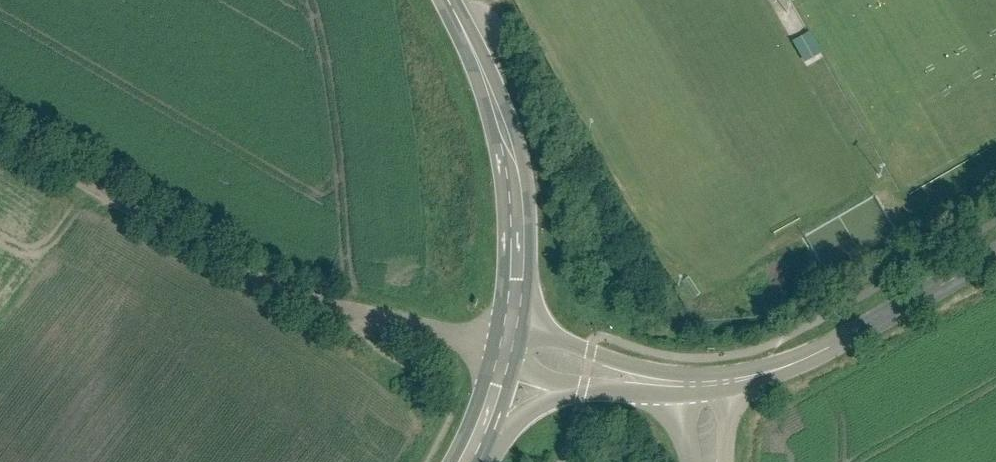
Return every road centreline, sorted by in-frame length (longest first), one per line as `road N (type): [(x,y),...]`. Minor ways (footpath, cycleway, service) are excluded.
road 1 (unclassified): [(0,129),(287,288),(504,354)]
road 2 (secondary): [(504,354),(520,252),(513,156),(448,0)]
road 3 (tertiary): [(707,387),(842,351),(995,263)]
road 4 (tertiary): [(693,388),(554,341),(504,354)]
road 5 (secondary): [(480,461),(531,411),(576,389)]

